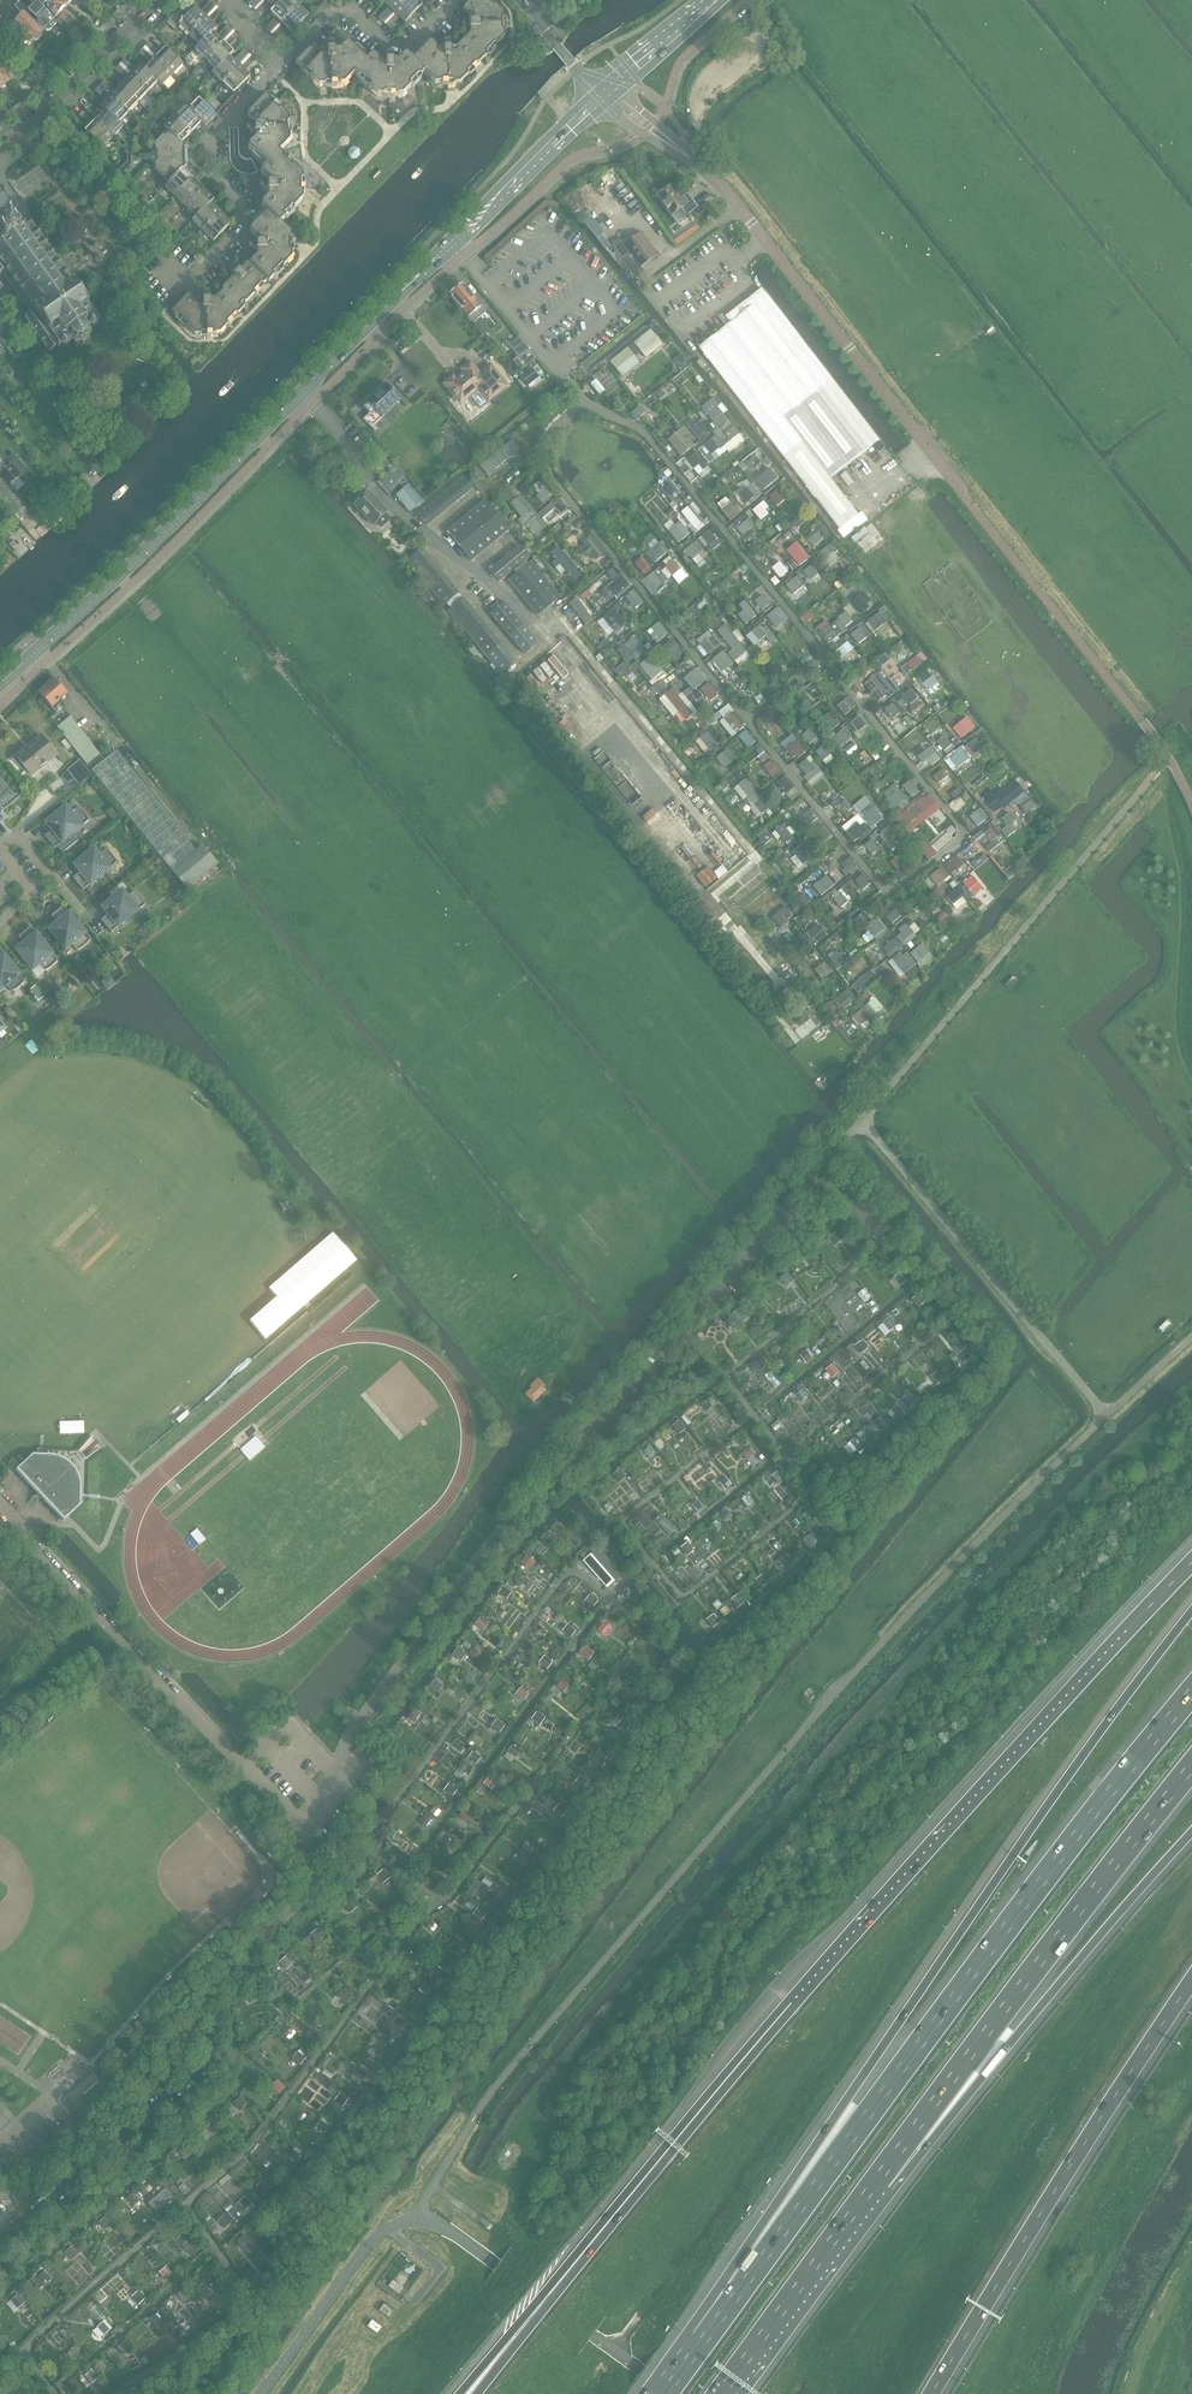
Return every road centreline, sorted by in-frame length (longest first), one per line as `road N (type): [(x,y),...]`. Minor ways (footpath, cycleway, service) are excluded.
road 1 (unclassified): [(210,1986),(304,1895),(319,1794),(360,1718),(471,1565),(677,1345),(791,1197),(811,1187)]
road 2 (motorway): [(1191,1563),(841,1947),(552,2291)]
road 3 (motorway): [(1191,1609),(1009,1857),(700,2337)]
road 4 (tertiary): [(605,92),(165,531),(0,684)]
road 5 (motorway): [(1191,1693),(700,2337)]
road 6 (motorway): [(881,2182),(1191,1767)]
road 7 (residential): [(941,464),(731,196),(605,92)]
road 8 (motorway): [(932,2393),(1191,1980)]
road 9 (motorway): [(881,2182),(1191,1832)]
road 10 (motorway): [(725,2393),(881,2182)]
road 11 (unclassified): [(0,2244),(188,2077)]
road 12 (residential): [(165,266),(184,283),(237,229),(240,201),(213,174),(212,135),(234,113)]
road 13 (residential): [(279,65),(329,13),(353,13),(392,50),(407,50),(450,5)]
road 14 (residential): [(0,153),(156,0)]
road 15 (tertiary): [(605,92),(718,0)]
road 16 (motorway): [(552,2291),(460,2393)]
road 17 (motorway): [(552,2291),(477,2393)]
road 18 (tertiary): [(605,92),(556,46),(529,0)]

